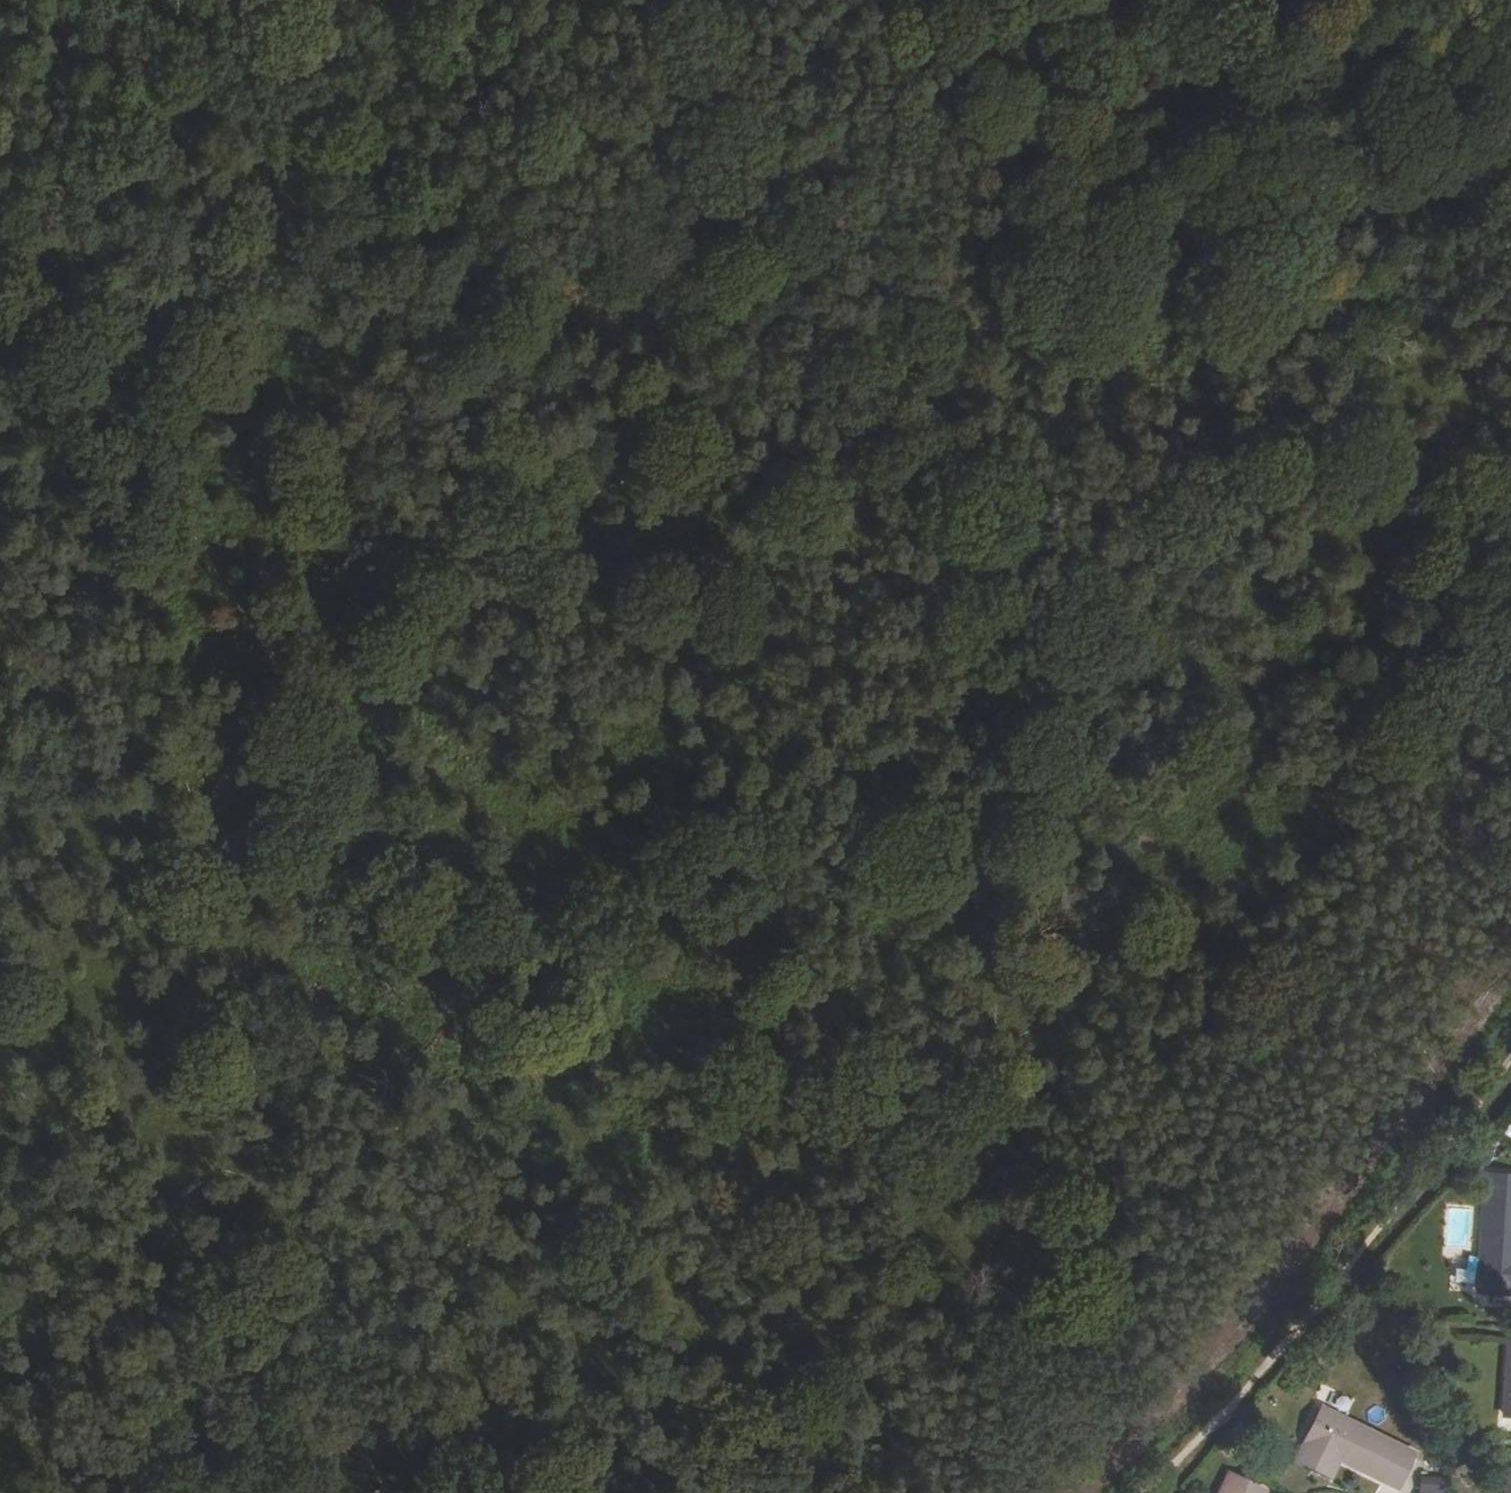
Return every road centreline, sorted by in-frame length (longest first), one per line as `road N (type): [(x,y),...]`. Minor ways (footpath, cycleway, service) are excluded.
road 1 (track): [(1148,1492),(1256,1378),(1510,1066)]

